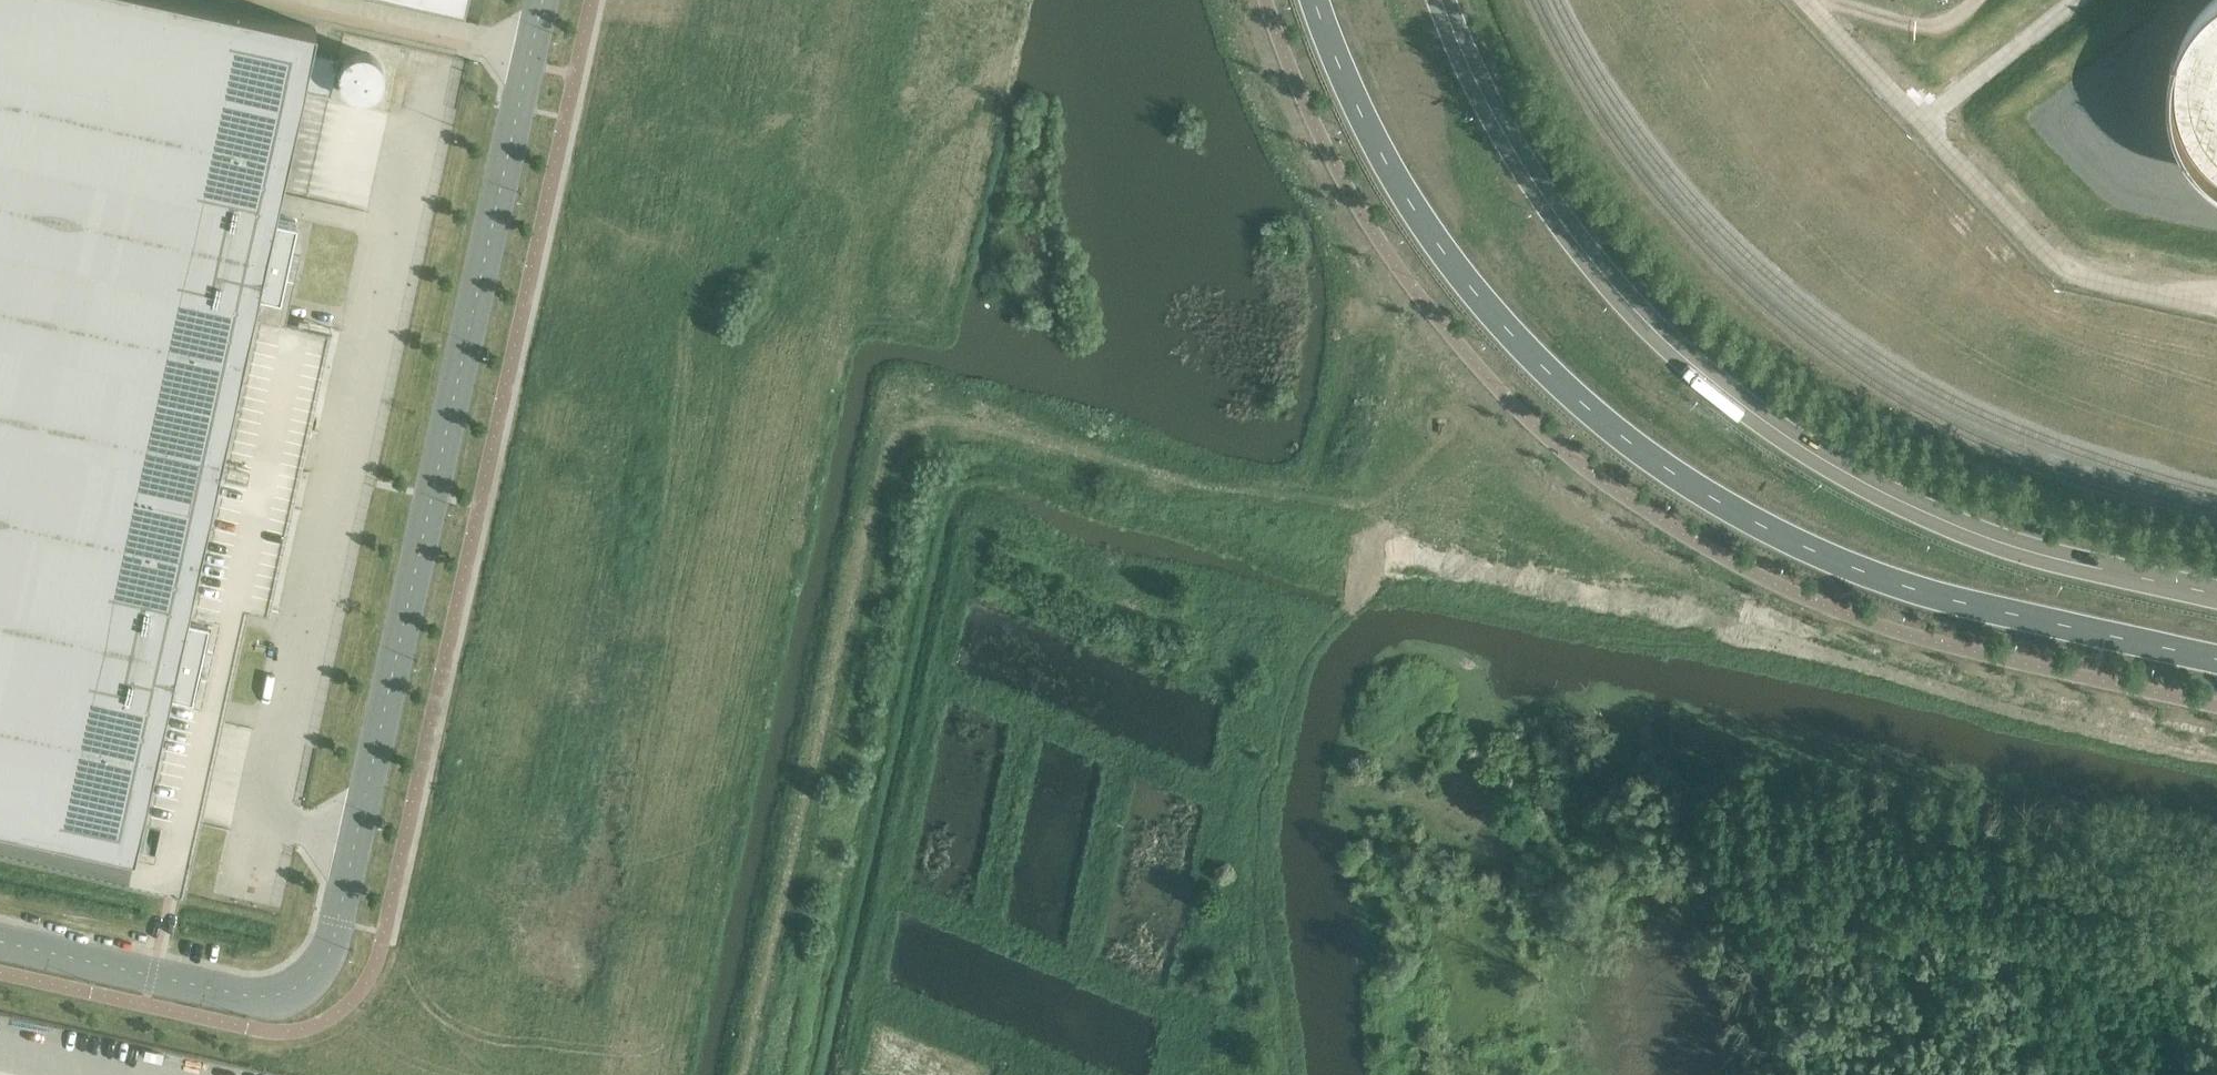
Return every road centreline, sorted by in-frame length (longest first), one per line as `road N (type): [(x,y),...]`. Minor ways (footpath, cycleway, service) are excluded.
road 1 (unclassified): [(0,944),(266,1004),(302,990),(321,968),(340,921),(545,0)]
road 2 (primary): [(1317,0),(1339,71),(1393,178),(1461,272),(1605,417),(1729,510),(1860,570),(1987,608),(2216,658)]
road 3 (primary): [(2216,594),(2042,555),(1918,505),(1808,449),(1672,346),(1584,249),(1508,141),(1442,0)]

